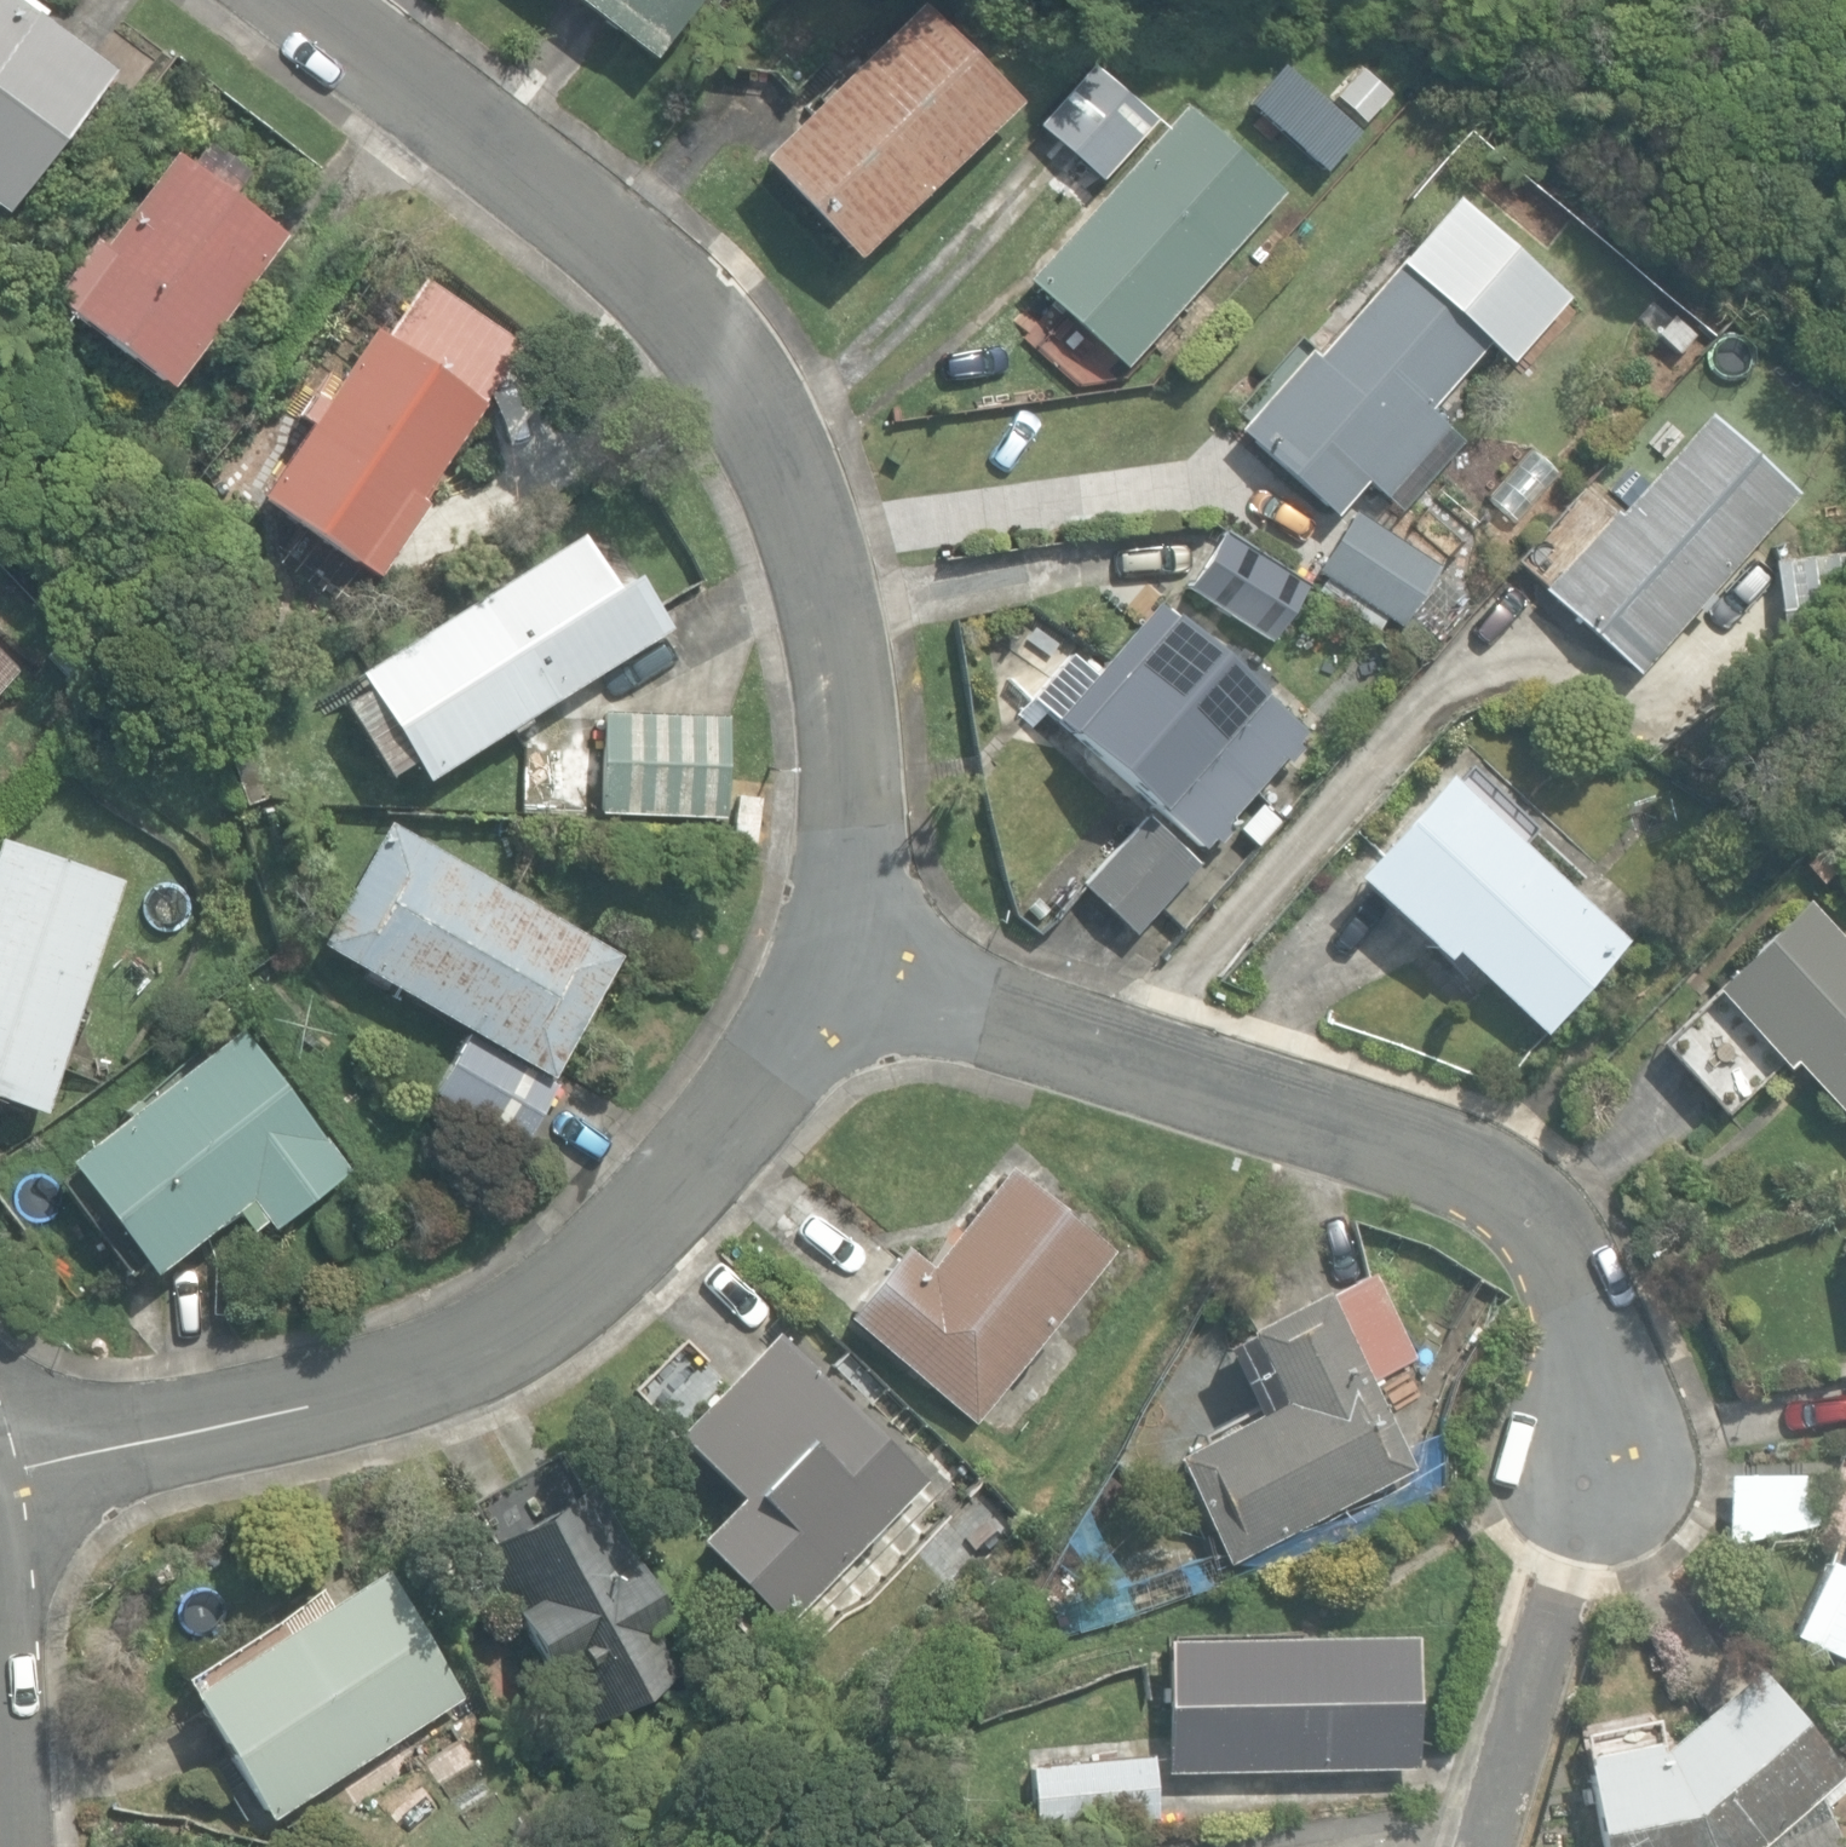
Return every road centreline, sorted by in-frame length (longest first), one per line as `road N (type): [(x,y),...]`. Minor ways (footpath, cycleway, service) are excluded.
road 1 (residential): [(820,939),(827,736),(817,623),(798,524),(762,438),(715,353),(628,247),(318,0)]
road 2 (residential): [(0,1474),(282,1414),(464,1335),(624,1221),(752,1079),(820,939)]
road 3 (residential): [(1596,1385),(1571,1272),(1541,1219),(1505,1179),(1339,1110),(1131,1052),(820,939)]

